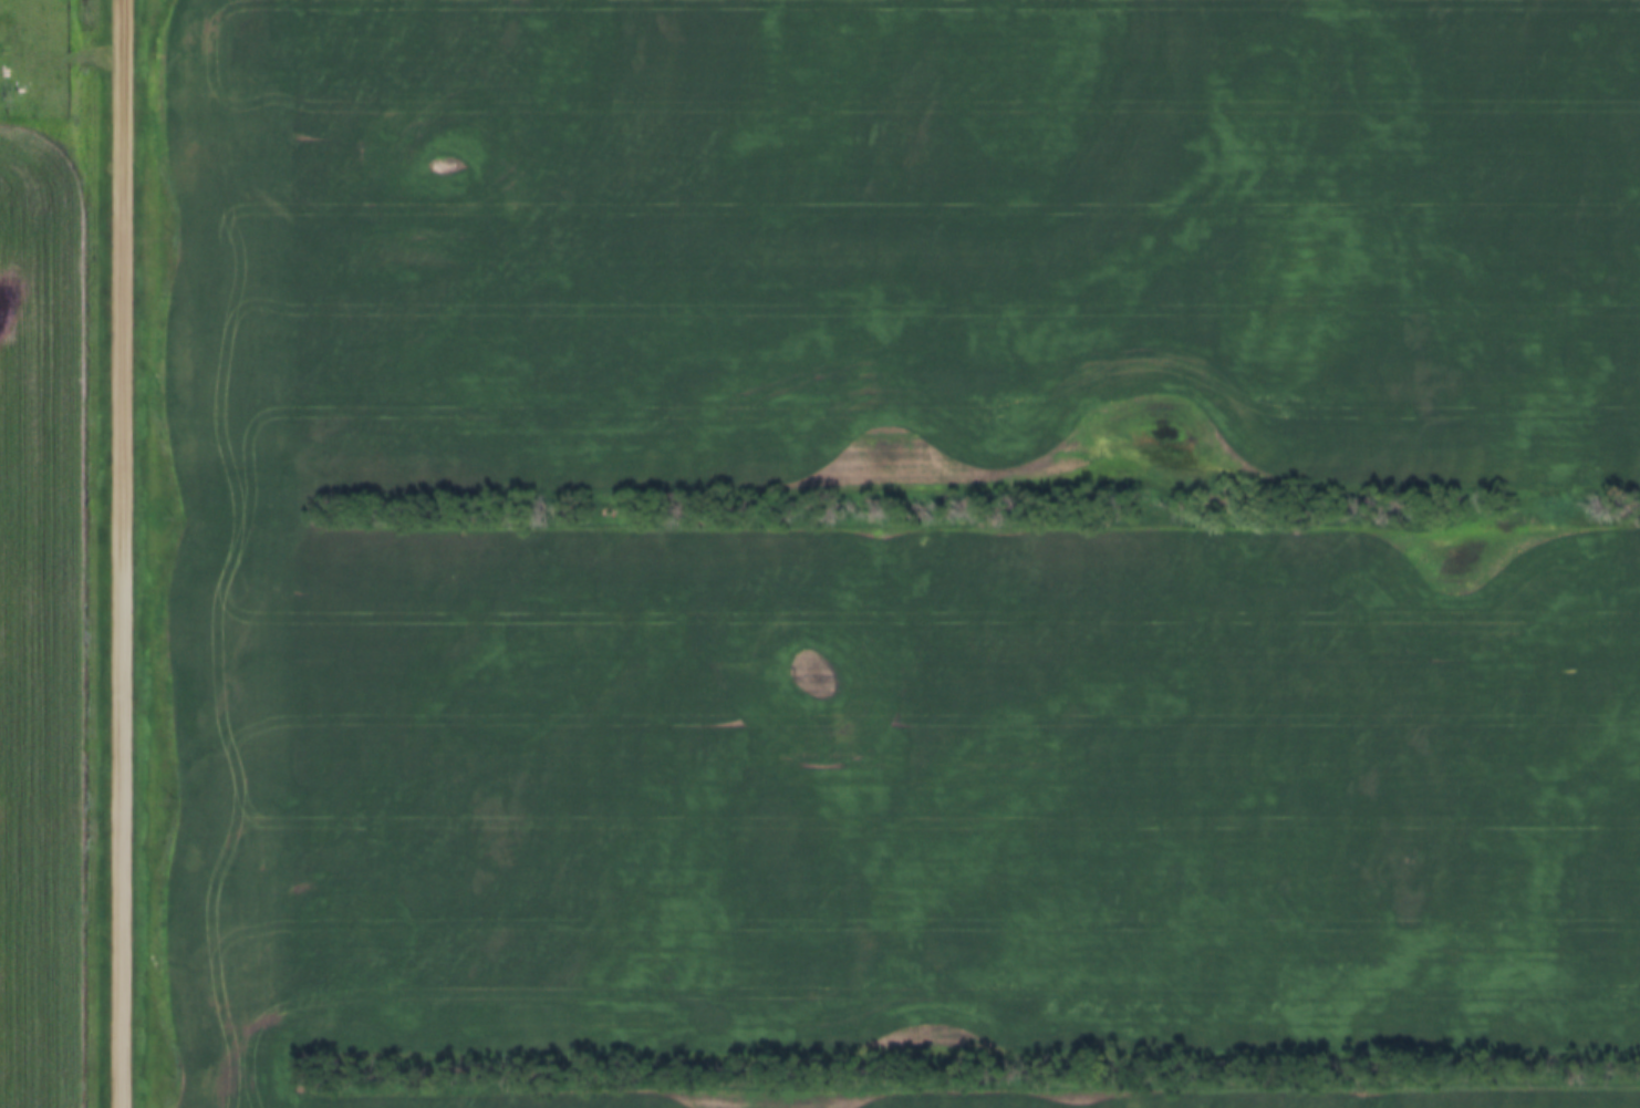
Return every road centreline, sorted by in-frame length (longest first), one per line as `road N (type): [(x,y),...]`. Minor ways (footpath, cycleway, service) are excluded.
road 1 (tertiary): [(128,0),(127,1107)]

